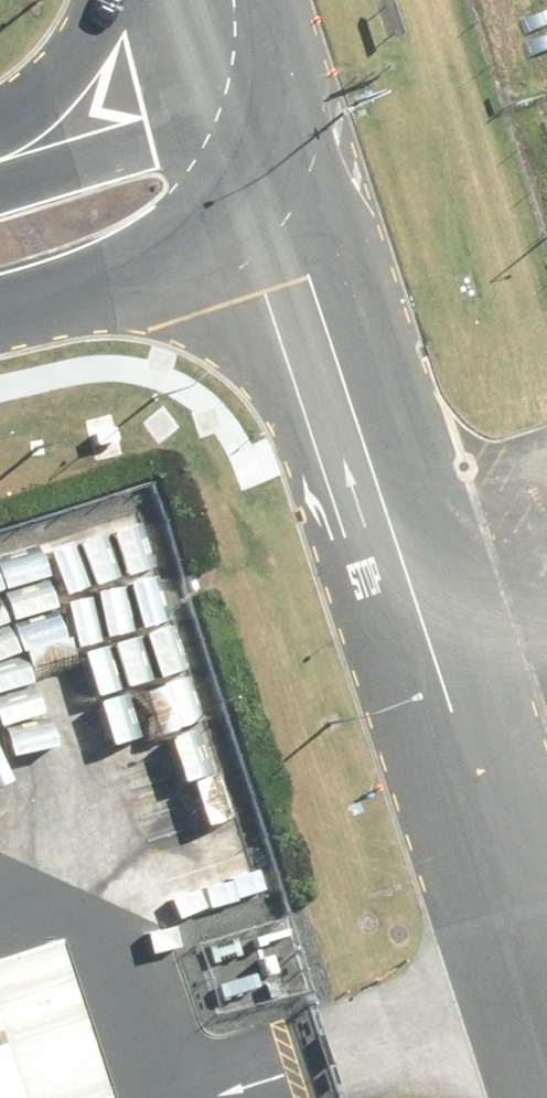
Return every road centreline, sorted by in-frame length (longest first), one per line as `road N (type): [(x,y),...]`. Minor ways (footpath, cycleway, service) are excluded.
road 1 (unclassified): [(516,893),(351,406)]
road 2 (unclassified): [(351,406),(301,339),(232,295),(196,284),(108,287)]
road 3 (unclassified): [(0,186),(198,135),(250,135),(271,146)]
road 4 (unclassified): [(351,406),(271,146)]
road 5 (unclassified): [(271,146),(255,184),(198,247),(108,287)]
road 6 (unclassified): [(0,126),(83,49),(110,0)]
road 7 (unclassified): [(271,146),(207,0)]
road 8 (unclassified): [(271,0),(278,55),(271,146)]

